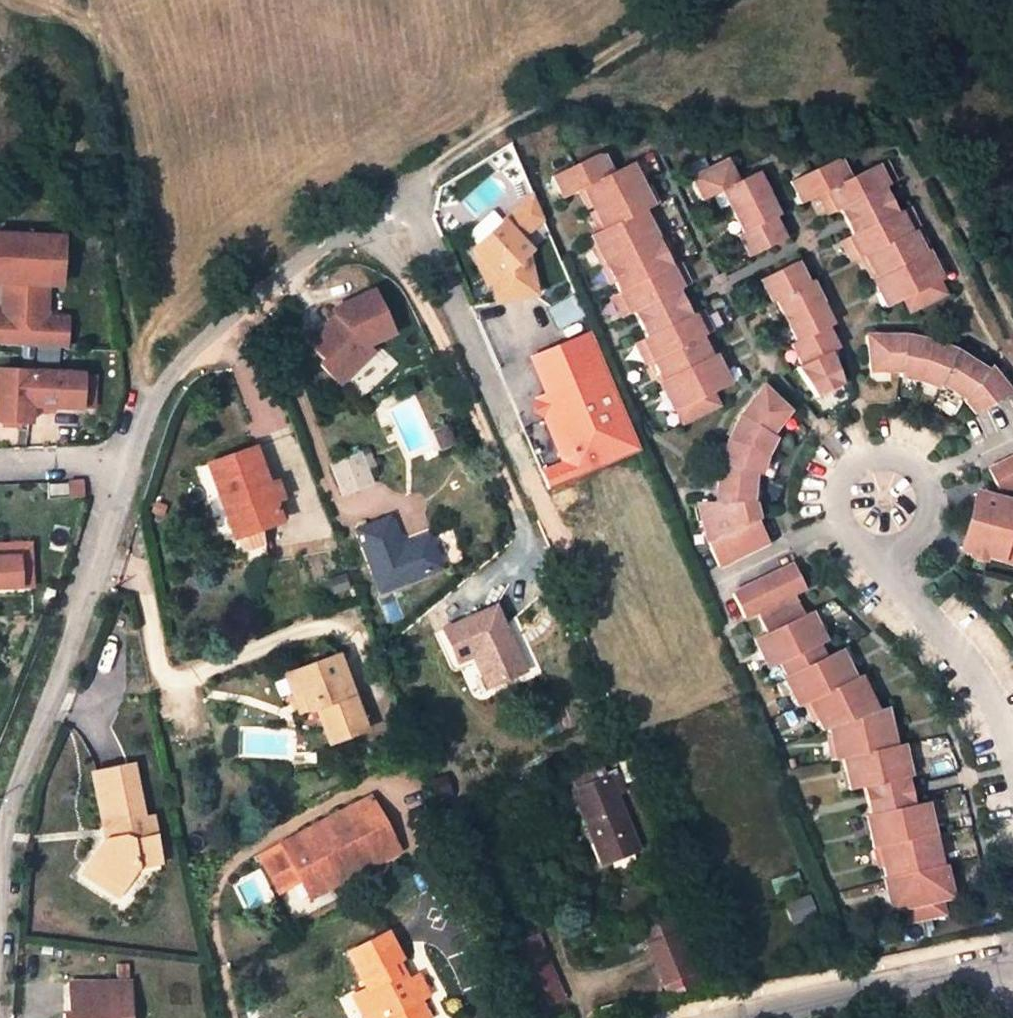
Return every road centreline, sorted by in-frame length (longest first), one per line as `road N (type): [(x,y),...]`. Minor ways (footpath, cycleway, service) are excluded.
road 1 (residential): [(126,465),(142,414),(189,352),(275,278),(408,192),(509,433)]
road 2 (residential): [(0,915),(10,825),(126,465)]
road 3 (track): [(142,414),(94,48),(69,0)]
road 4 (track): [(408,192),(463,146),(710,0)]
road 5 (track): [(857,0),(1012,312)]
road 6 (residential): [(1012,966),(748,1017)]
road 7 (residential): [(126,465),(0,467)]

